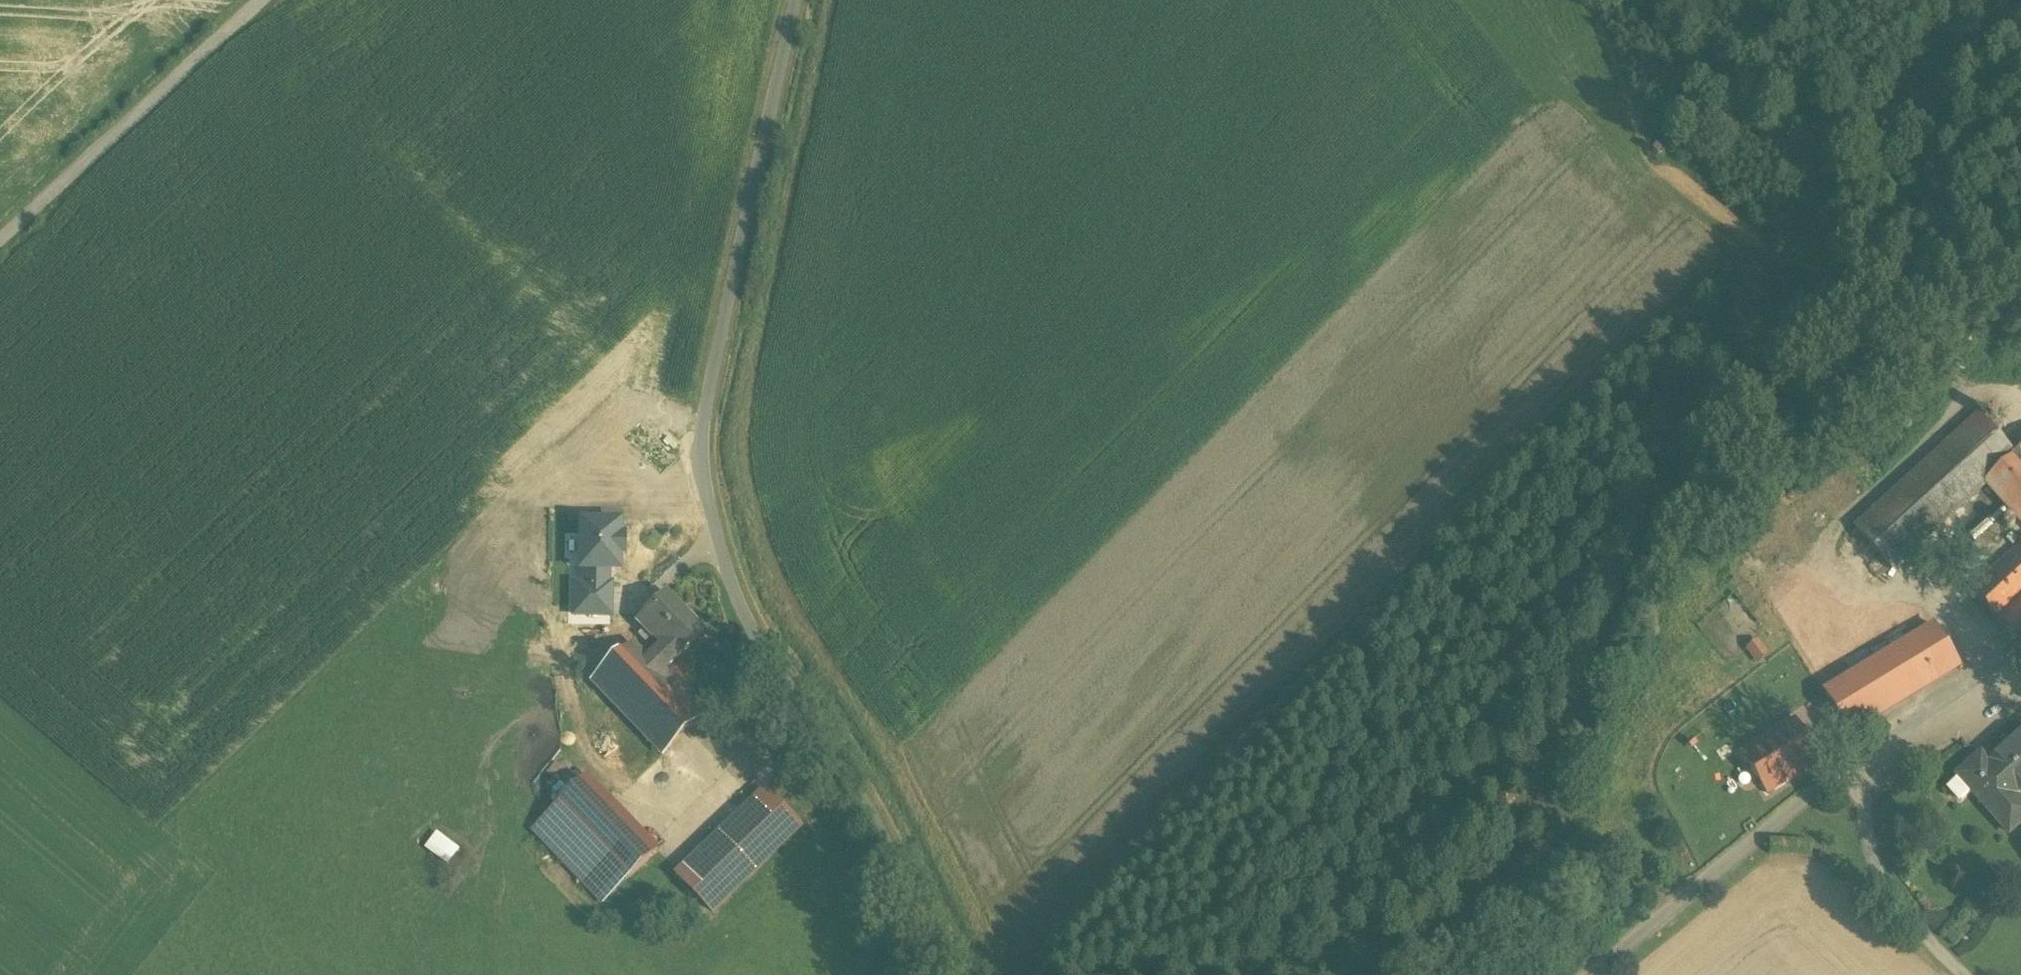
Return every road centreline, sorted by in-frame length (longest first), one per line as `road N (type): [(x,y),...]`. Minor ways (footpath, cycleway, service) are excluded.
road 1 (unclassified): [(966,974),(765,646),(708,489),(709,394),(796,0)]
road 2 (track): [(256,13),(585,340),(705,445)]
road 3 (track): [(0,249),(270,0)]

